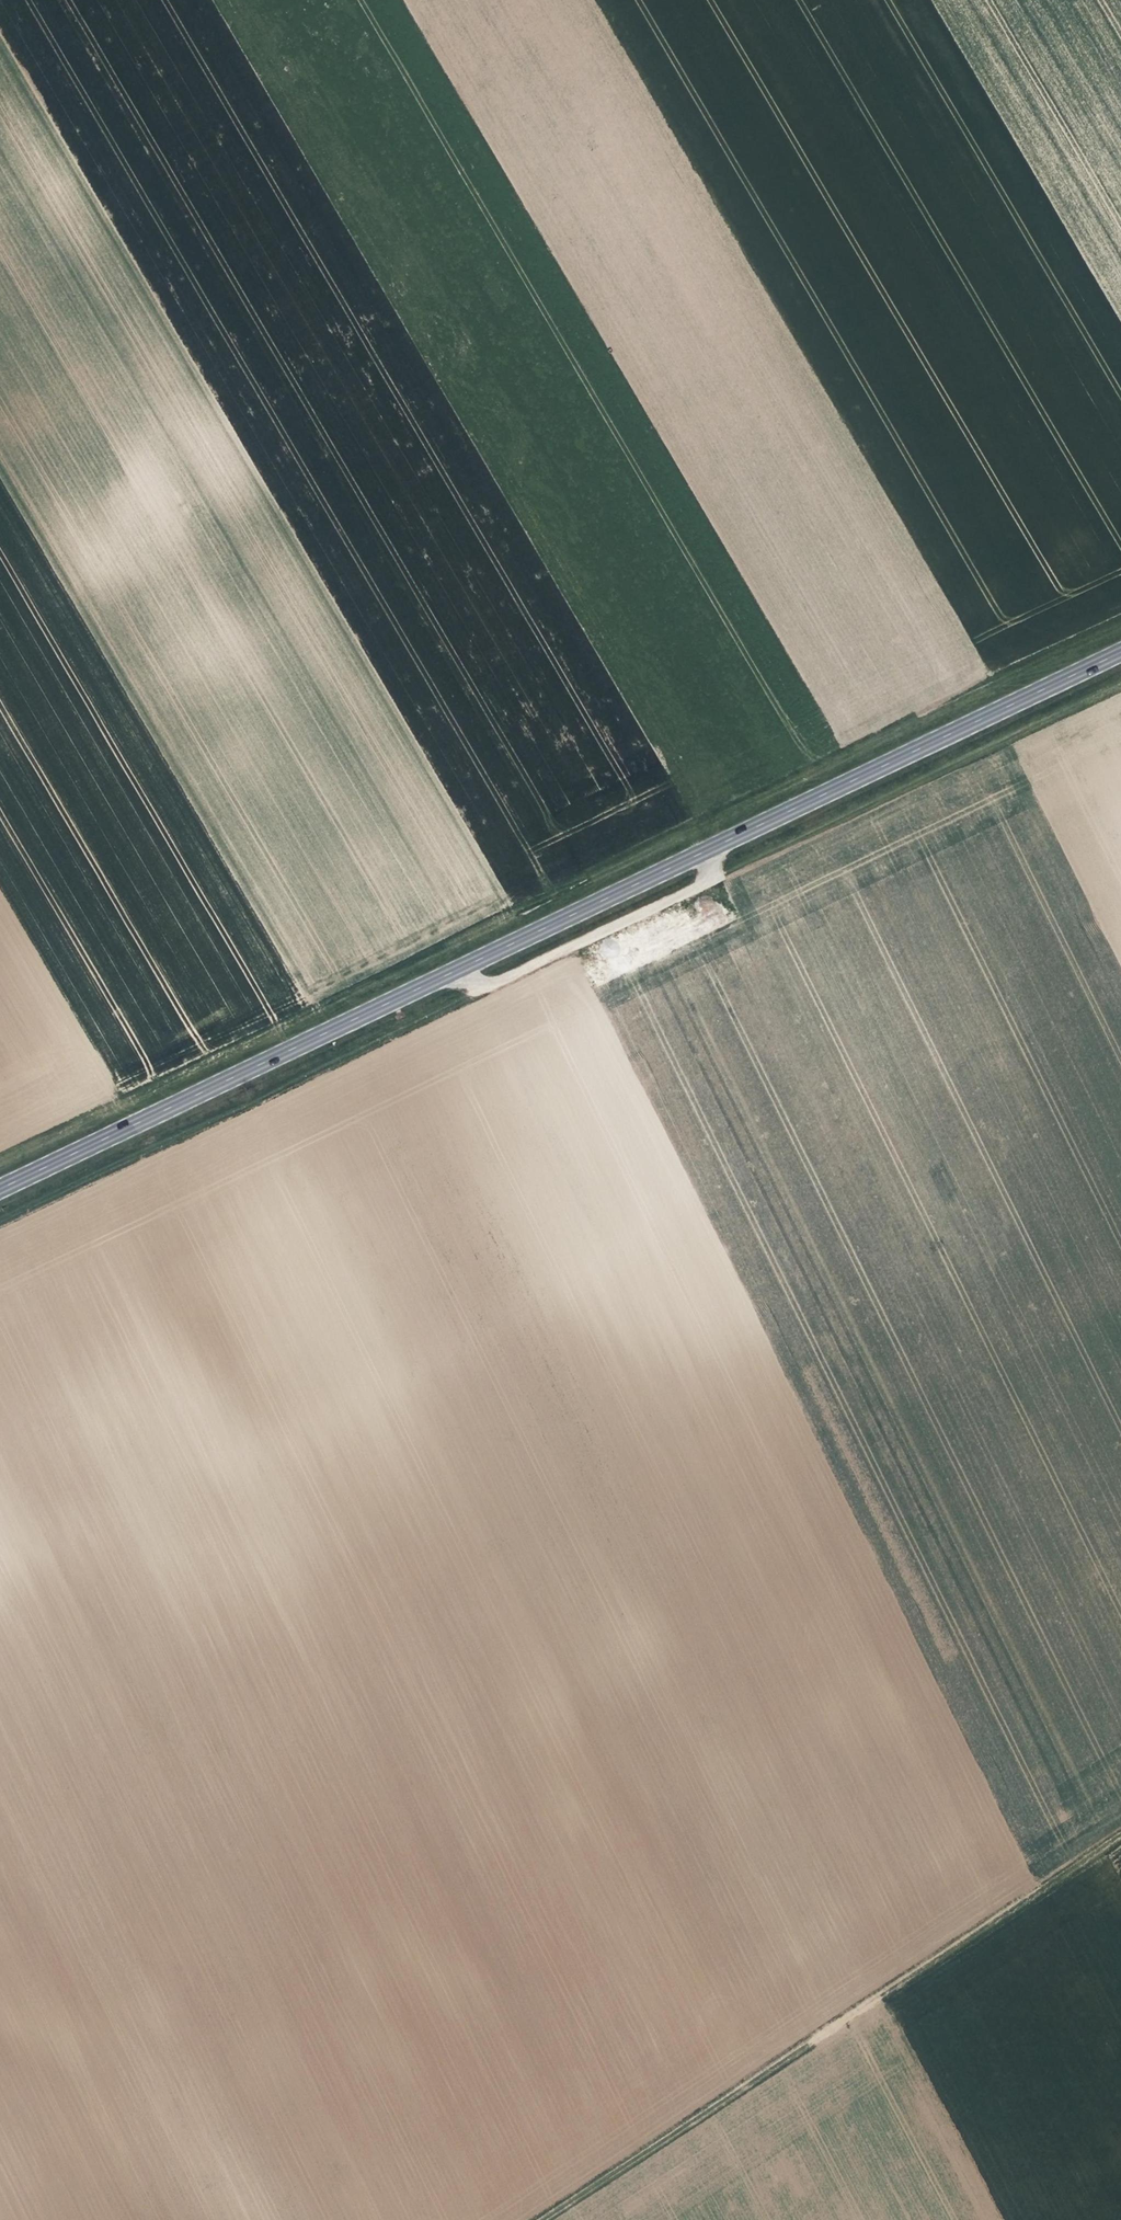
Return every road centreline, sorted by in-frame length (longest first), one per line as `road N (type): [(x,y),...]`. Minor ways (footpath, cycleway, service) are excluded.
road 1 (secondary): [(1120,651),(0,1189)]
road 2 (track): [(540,2219),(1120,1836)]

